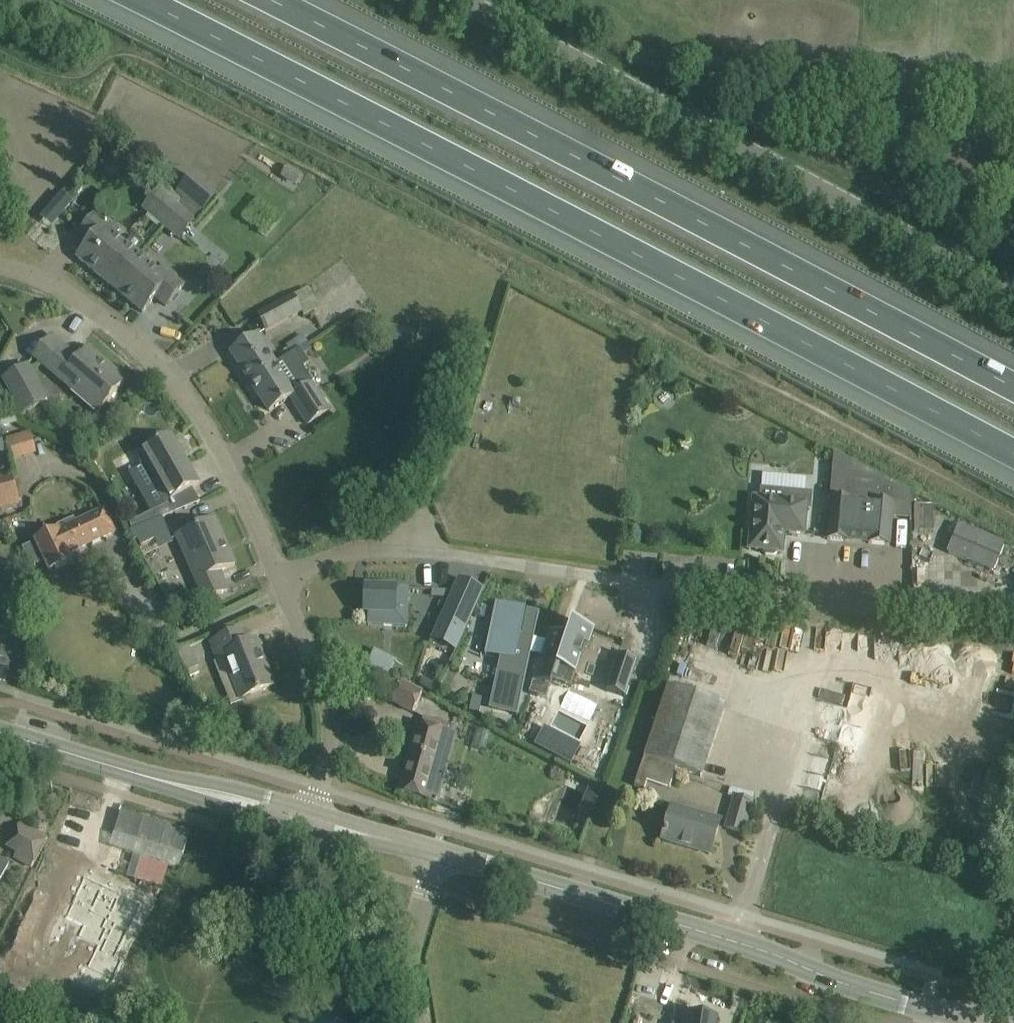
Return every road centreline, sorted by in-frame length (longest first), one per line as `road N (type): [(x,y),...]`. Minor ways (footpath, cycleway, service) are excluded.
road 1 (motorway): [(143,0),(1013,455)]
road 2 (motorway): [(1013,388),(274,0)]
road 3 (residential): [(1013,607),(751,602),(367,549),(276,576)]
road 4 (unclassified): [(1013,294),(463,0)]
road 5 (tertiary): [(973,1015),(881,996),(762,949),(436,851)]
road 6 (residential): [(276,576),(196,402),(173,376),(52,283),(0,264)]
road 7 (residential): [(310,819),(331,739),(276,576)]
road 8 (tertiary): [(223,796),(0,732)]
road 9 (residential): [(422,1022),(409,943),(436,851)]
road 10 (tertiary): [(436,851),(310,819)]

